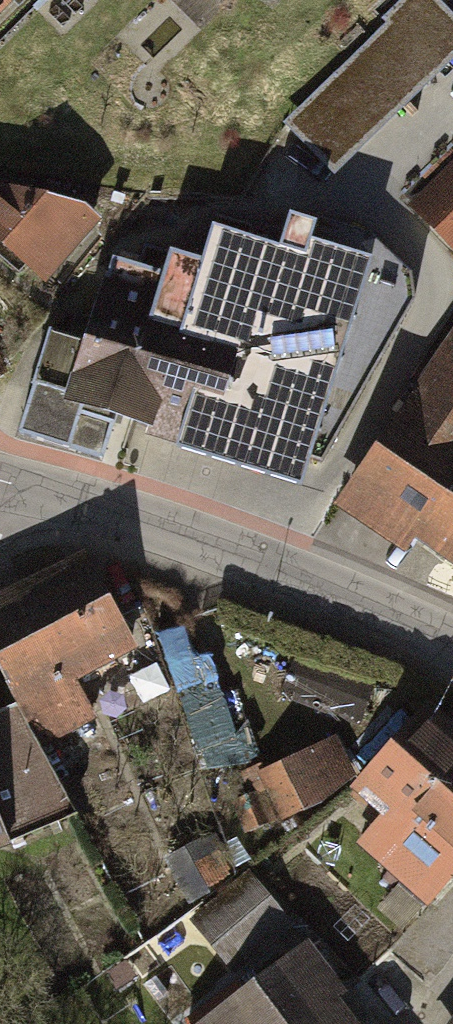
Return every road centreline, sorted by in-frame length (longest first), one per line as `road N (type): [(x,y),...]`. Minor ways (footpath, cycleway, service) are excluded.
road 1 (residential): [(0,481),(159,526),(452,640)]

